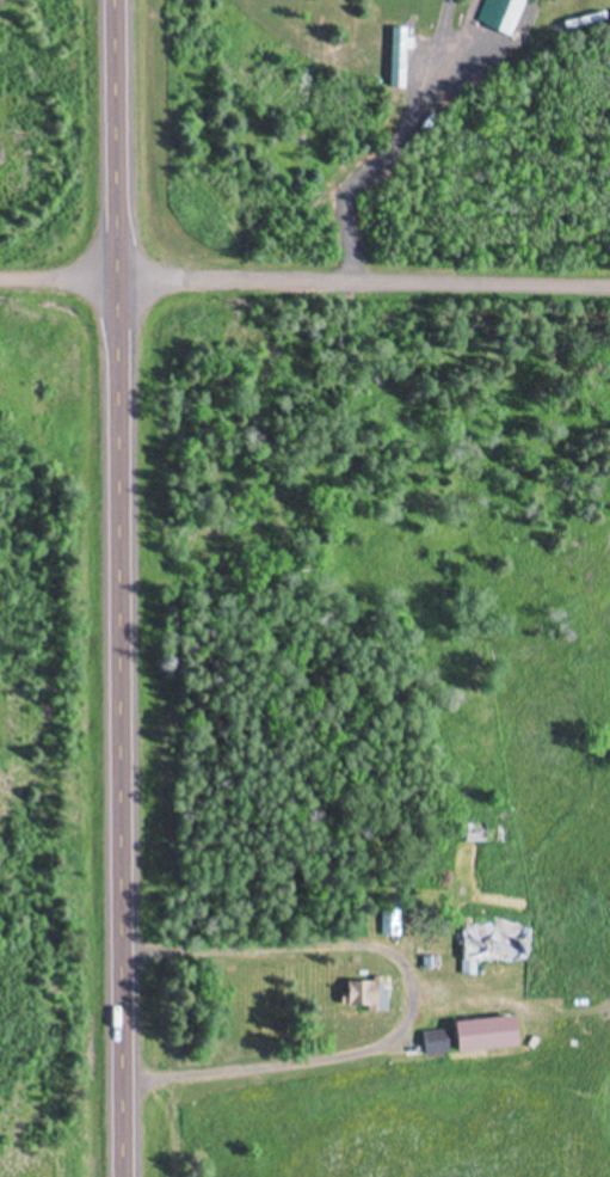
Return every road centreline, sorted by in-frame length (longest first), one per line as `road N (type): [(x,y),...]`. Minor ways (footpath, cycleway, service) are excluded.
road 1 (primary): [(116,0),(122,1176)]
road 2 (residential): [(118,280),(609,291)]

